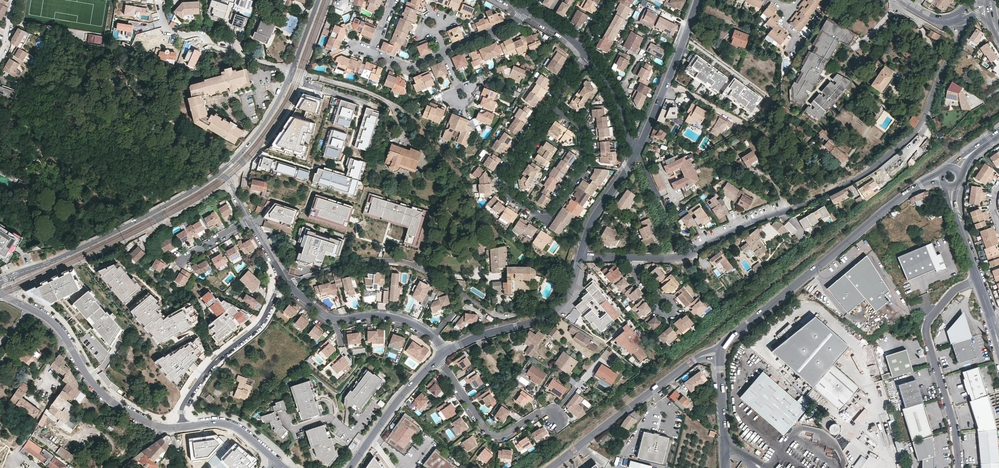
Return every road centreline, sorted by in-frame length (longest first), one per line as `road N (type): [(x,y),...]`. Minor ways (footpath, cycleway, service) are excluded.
road 1 (residential): [(634,257),(681,257),(866,174),(920,125),(963,30),(961,15)]
road 2 (residential): [(725,349),(911,189),(942,179)]
road 3 (residential): [(217,175),(6,278)]
road 4 (residential): [(0,293),(54,327),(94,394),(161,430)]
road 5 (residential): [(978,280),(955,289),(926,328),(958,467)]
road 6 (residential): [(549,467),(698,358),(725,349)]
road 7 (residential): [(286,285),(386,261),(417,268),(466,296)]
road 8 (residential): [(444,353),(553,313),(569,298),(582,255)]
road 9 (residential): [(185,427),(183,409),(210,364),(264,318),(277,282)]
road 10 (residential): [(292,71),(215,47),(202,33),(171,33),(157,0)]
road 11 (residential): [(636,154),(698,0)]
road 12 (residential): [(286,285),(334,319),(386,315),(432,336)]
road 13 (residential): [(554,417),(541,413),(490,433),(439,359)]
road 14 (residential): [(546,218),(511,198),(506,182),(552,105)]
road 15 (residential): [(349,467),(439,359)]
road 16 (residential): [(546,218),(585,160),(582,127),(552,105)]
road 17 (residential): [(292,71),(268,117),(217,175)]

